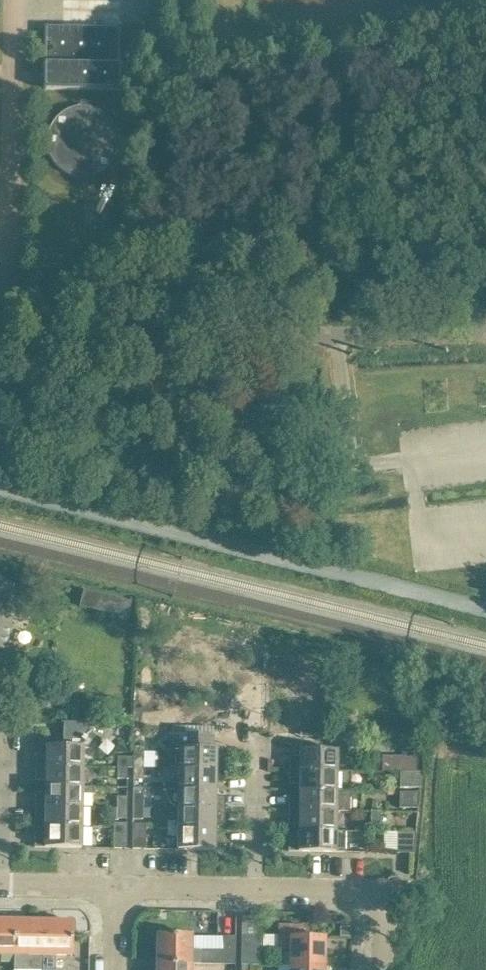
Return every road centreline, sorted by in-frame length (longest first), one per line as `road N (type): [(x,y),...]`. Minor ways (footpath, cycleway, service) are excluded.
road 1 (residential): [(0,492),(485,612)]
road 2 (unclassified): [(13,349),(485,335)]
road 3 (residential): [(13,349),(14,0)]
road 4 (residential): [(3,885),(5,725)]
road 5 (residential): [(256,892),(257,737)]
road 6 (residential): [(114,889),(256,892)]
road 7 (residential): [(256,892),(390,895)]

